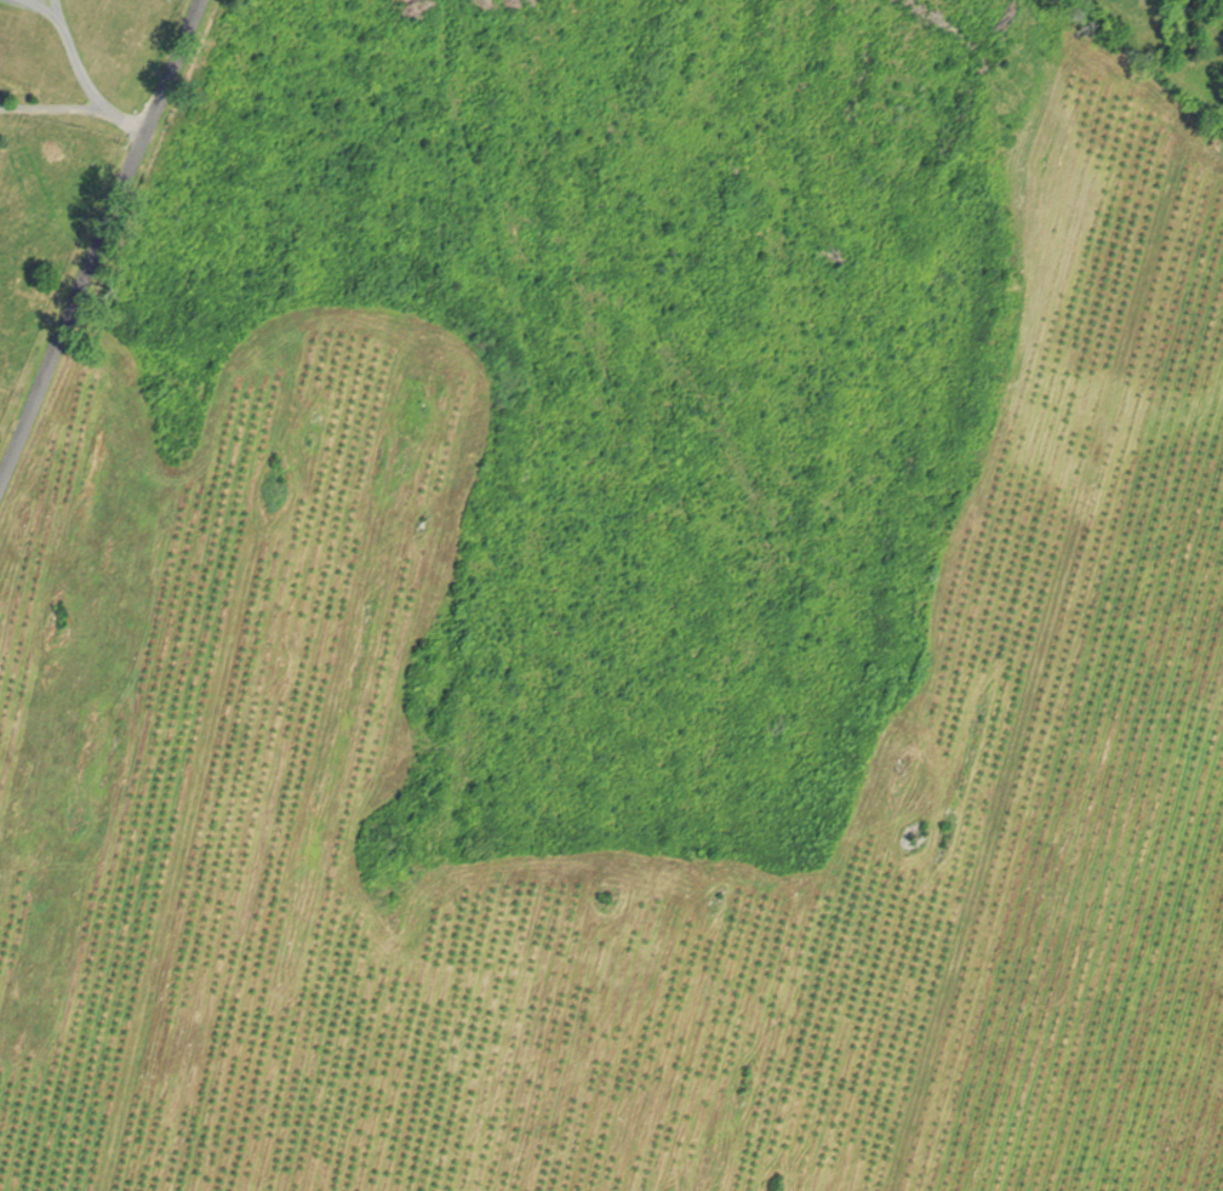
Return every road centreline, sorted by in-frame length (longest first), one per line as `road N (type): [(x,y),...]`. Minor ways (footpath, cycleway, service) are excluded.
road 1 (residential): [(0,489),(210,0)]

